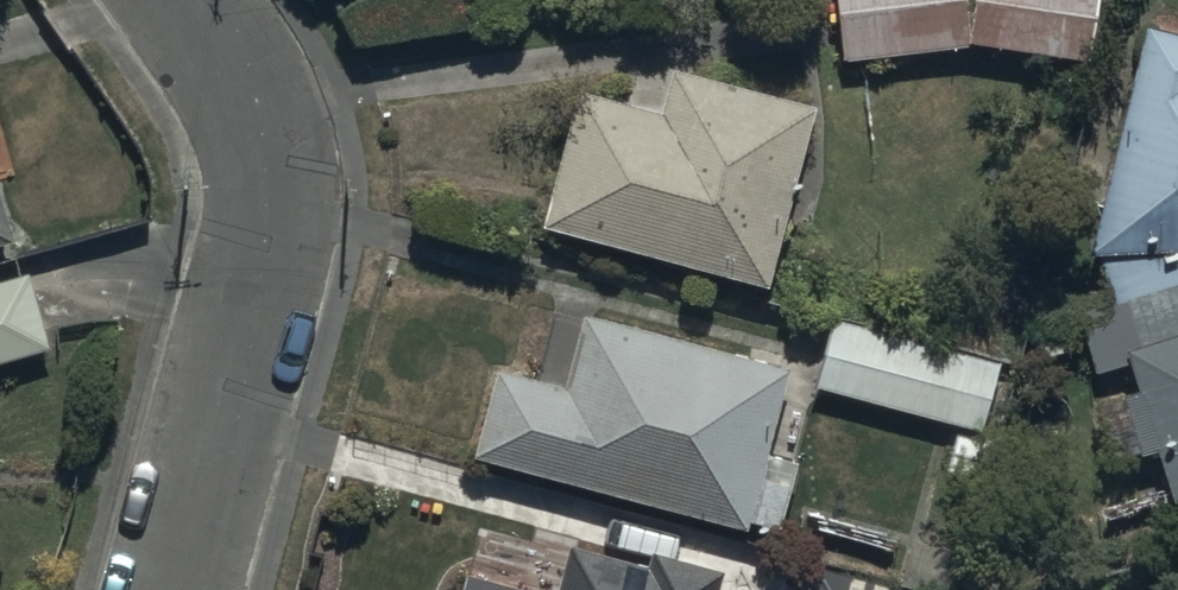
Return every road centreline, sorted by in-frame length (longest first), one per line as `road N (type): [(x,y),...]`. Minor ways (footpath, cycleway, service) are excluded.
road 1 (residential): [(196,0),(252,91),(272,207),(176,589)]

